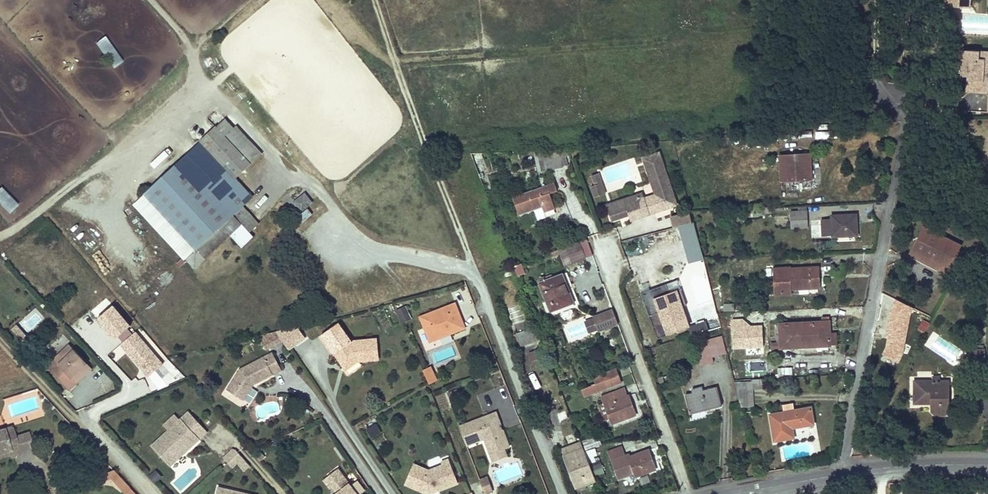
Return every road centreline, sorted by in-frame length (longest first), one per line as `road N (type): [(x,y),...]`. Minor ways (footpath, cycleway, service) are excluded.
road 1 (residential): [(838,473),(901,130),(872,22),(877,0)]
road 2 (track): [(377,0),(476,274)]
road 3 (residential): [(688,493),(600,245)]
road 4 (track): [(204,88),(0,236)]
road 5 (residential): [(565,493),(476,274)]
road 6 (track): [(0,337),(150,493)]
road 7 (track): [(318,187),(269,159),(204,88)]
road 8 (unclassified): [(838,473),(987,469)]
road 9 (track): [(318,187),(420,115)]

